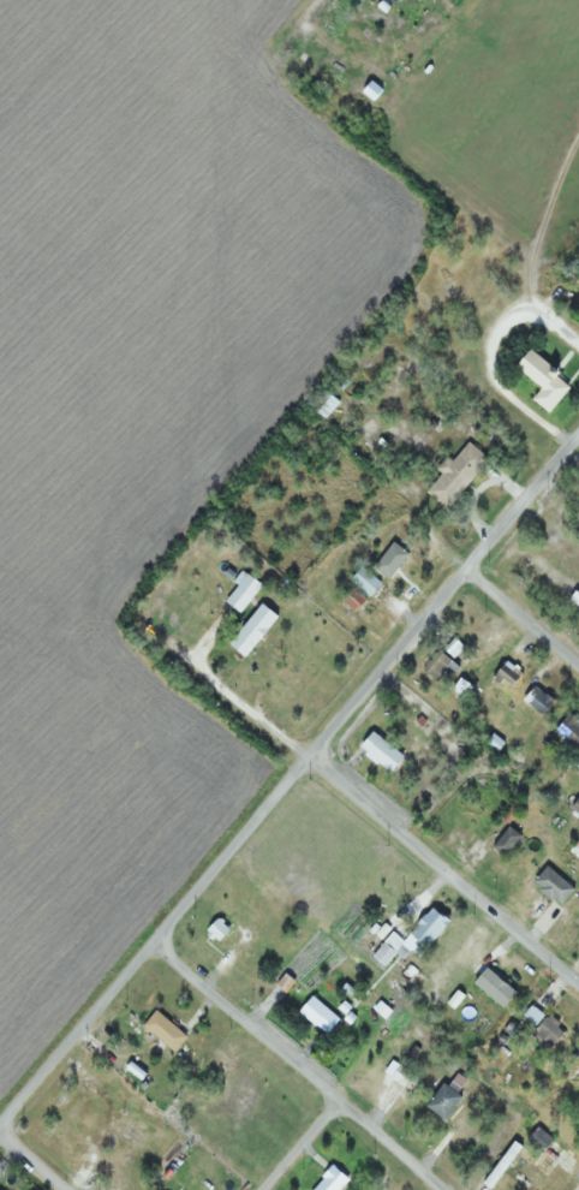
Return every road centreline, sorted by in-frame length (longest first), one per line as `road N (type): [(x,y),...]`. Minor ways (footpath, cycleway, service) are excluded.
road 1 (residential): [(0,1120),(578,432)]
road 2 (residential): [(442,1189),(150,941)]
road 3 (residential): [(578,984),(310,752)]
road 4 (residential): [(578,663),(466,566)]

